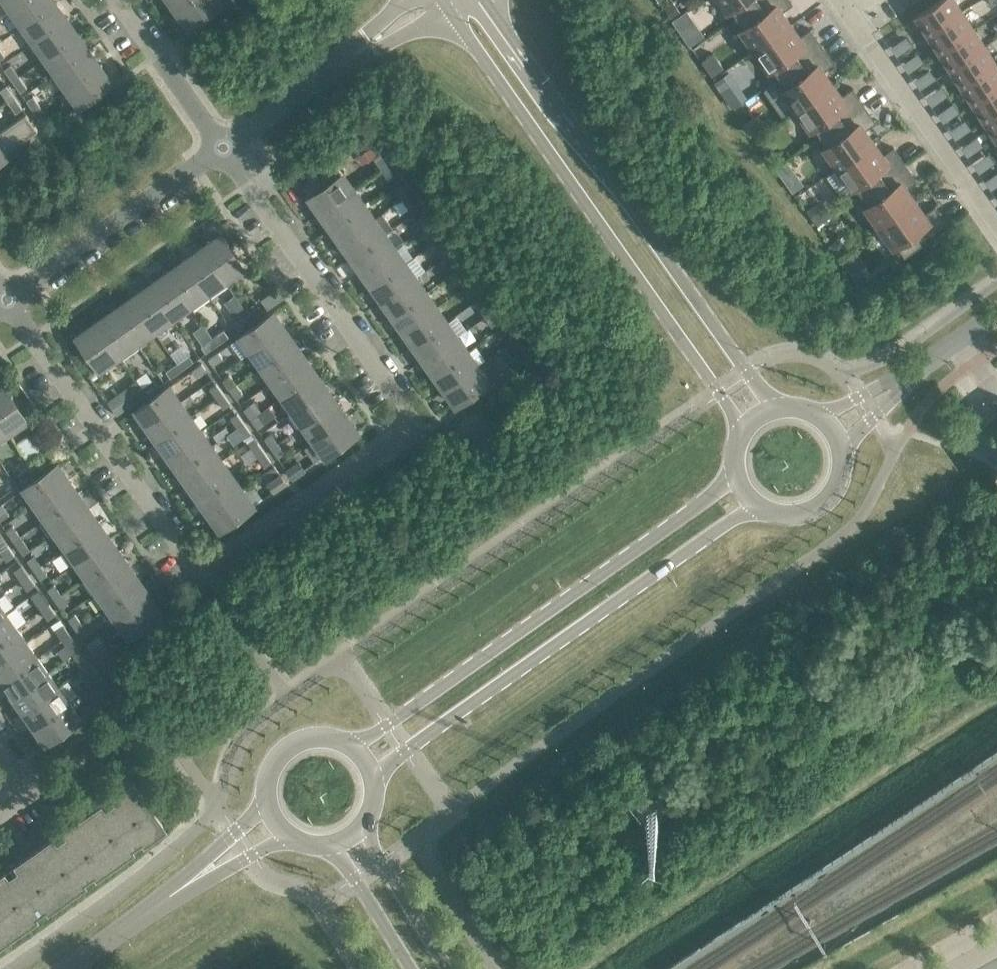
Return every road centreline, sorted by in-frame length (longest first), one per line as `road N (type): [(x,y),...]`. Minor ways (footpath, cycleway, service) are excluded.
road 1 (residential): [(200,575),(412,425),(219,153)]
road 2 (secondary): [(446,7),(747,432)]
road 3 (secondary): [(776,414),(488,0)]
road 4 (secondary): [(372,775),(757,506)]
road 5 (secondary): [(737,478),(354,749)]
road 6 (residential): [(200,575),(2,302)]
road 7 (residential): [(996,224),(839,0)]
road 8 (residential): [(2,302),(219,153)]
road 9 (residential): [(219,153),(113,0)]
road 10 (residential): [(219,153),(366,45)]
road 11 (secondary): [(447,968),(363,826)]
road 12 (secondary): [(331,844),(410,968)]
road 13 (tertiary): [(166,899),(293,837)]
road 14 (tertiary): [(269,803),(166,899)]
road 15 (secondary): [(354,749),(328,738),(299,743),(277,762),(269,803)]
road 16 (secondary): [(757,506),(780,516),(807,512),(827,498),(839,455)]

